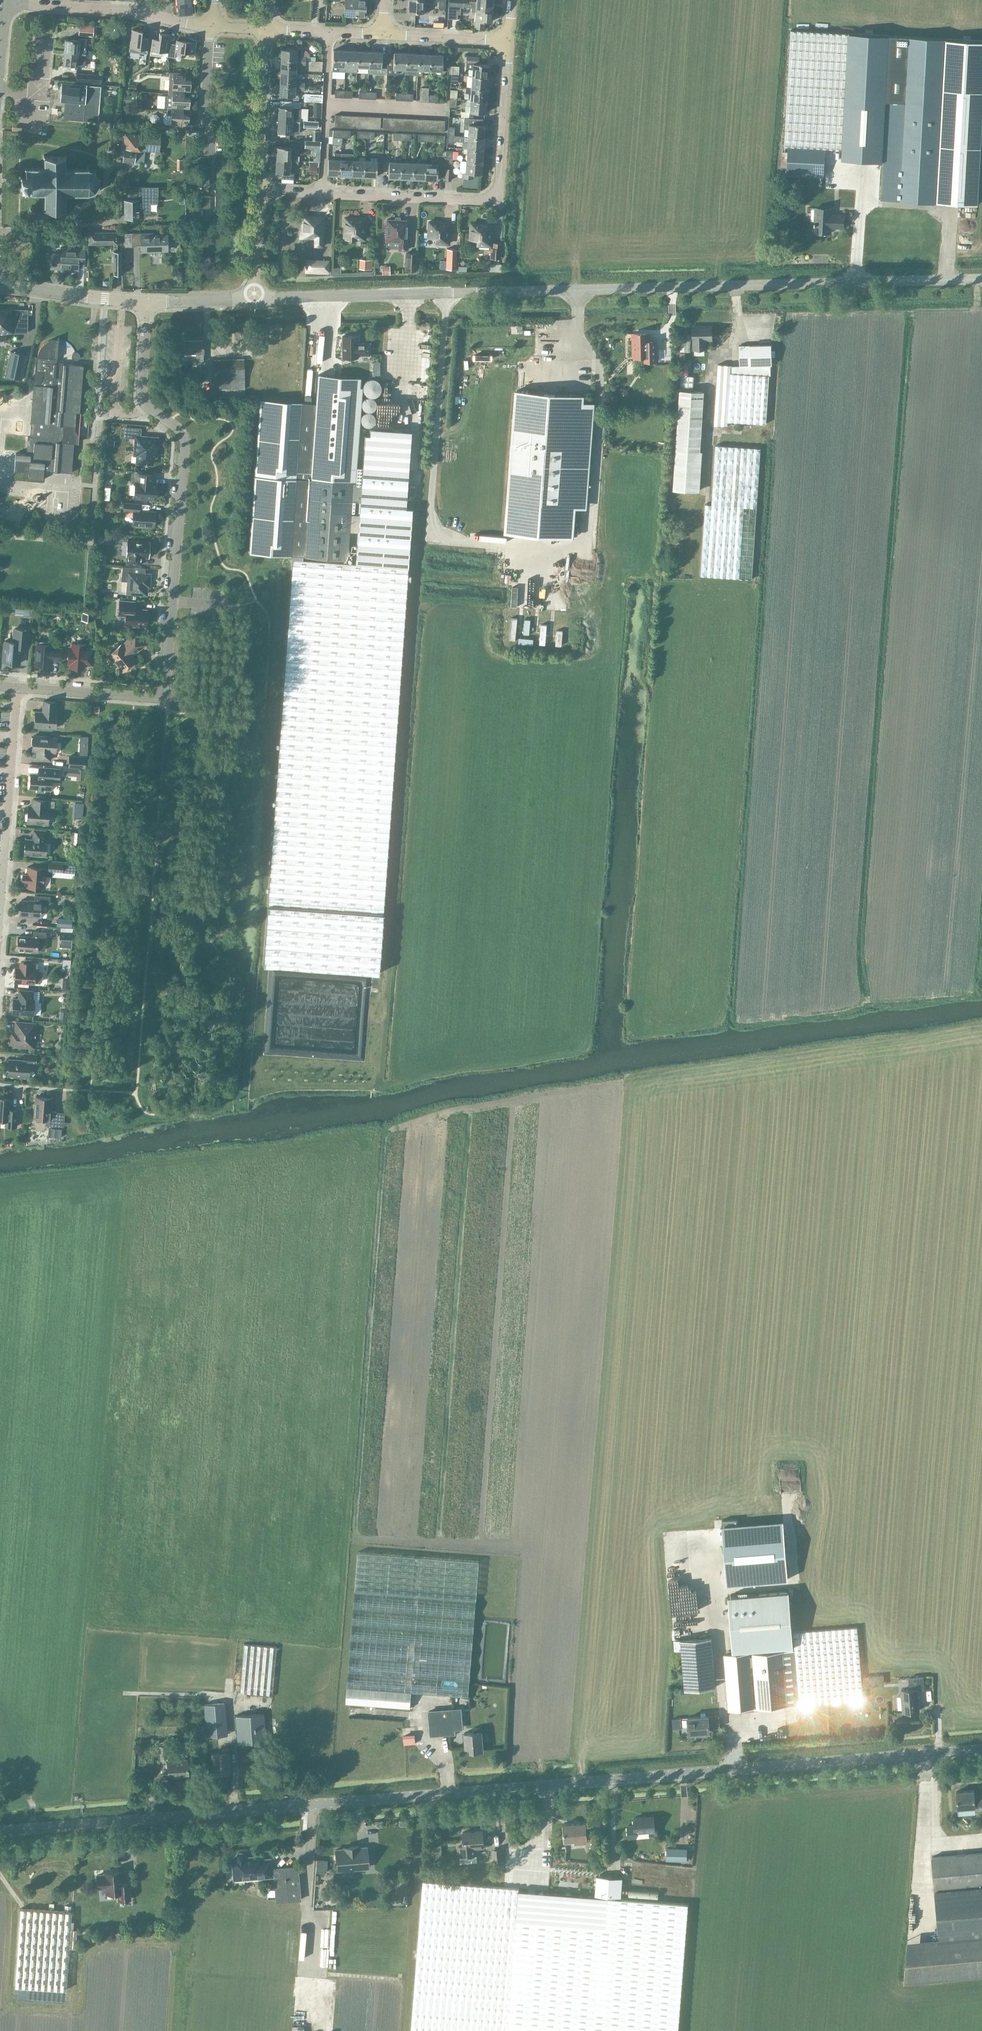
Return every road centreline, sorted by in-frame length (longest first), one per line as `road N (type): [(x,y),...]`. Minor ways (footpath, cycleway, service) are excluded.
road 1 (unclassified): [(0,1832),(981,1751)]
road 2 (tertiary): [(254,299),(981,282)]
road 3 (residential): [(19,690),(151,700),(168,689),(185,450),(179,429),(141,396),(146,302)]
road 4 (residential): [(259,189),(490,199),(501,181),(510,41)]
road 5 (residential): [(0,917),(19,690)]
road 6 (residential): [(212,26),(108,8),(7,3)]
road 7 (residential): [(259,189),(265,29)]
road 8 (tertiary): [(146,302),(0,281)]
road 9 (residential): [(212,154),(205,104),(212,26)]
road 10 (residential): [(383,34),(510,41)]

